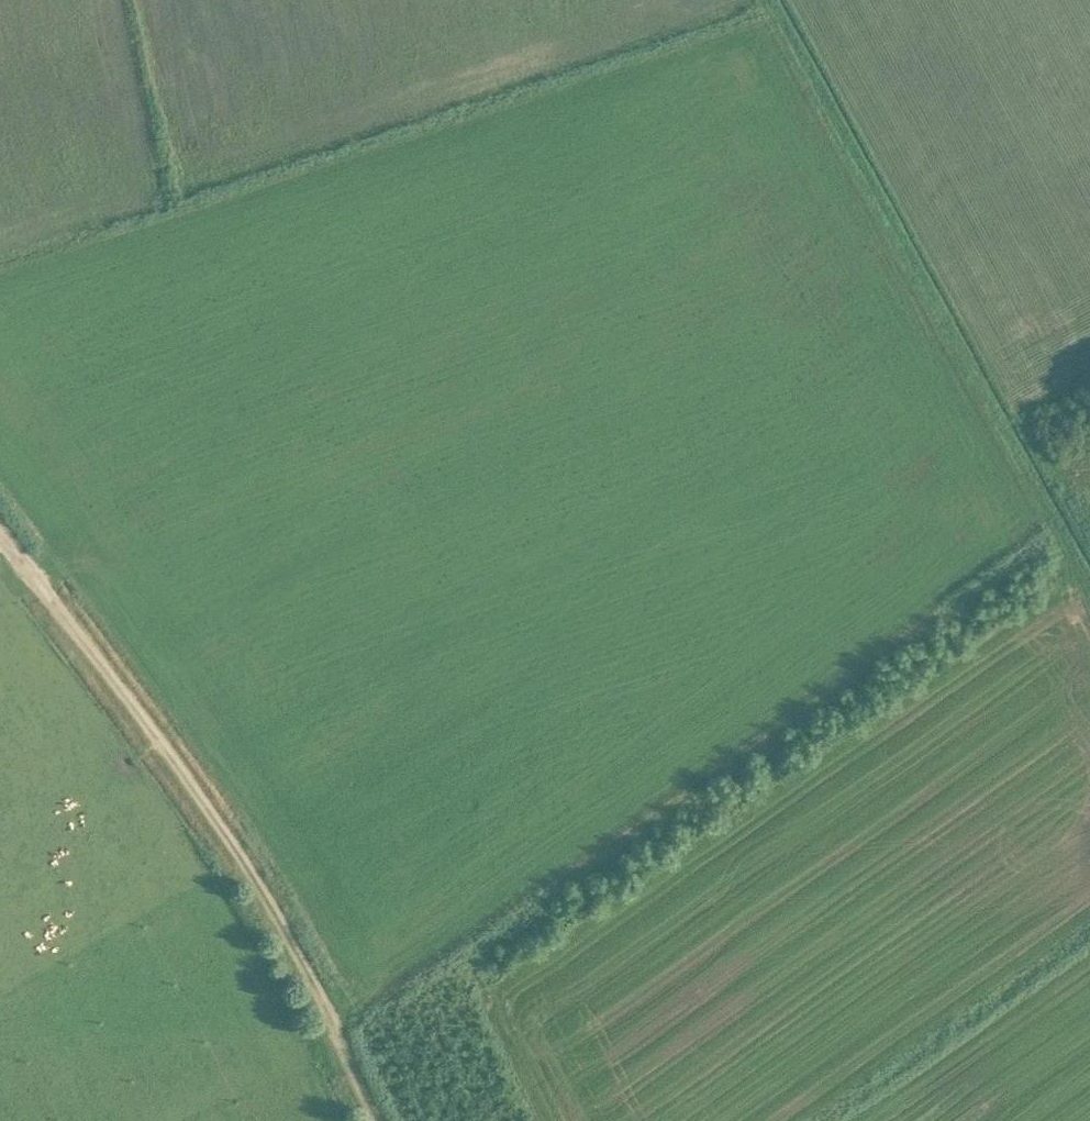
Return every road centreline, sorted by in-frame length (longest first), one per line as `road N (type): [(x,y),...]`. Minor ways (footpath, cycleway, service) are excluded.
road 1 (track): [(378,1120),(291,949),(173,758),(0,527)]

